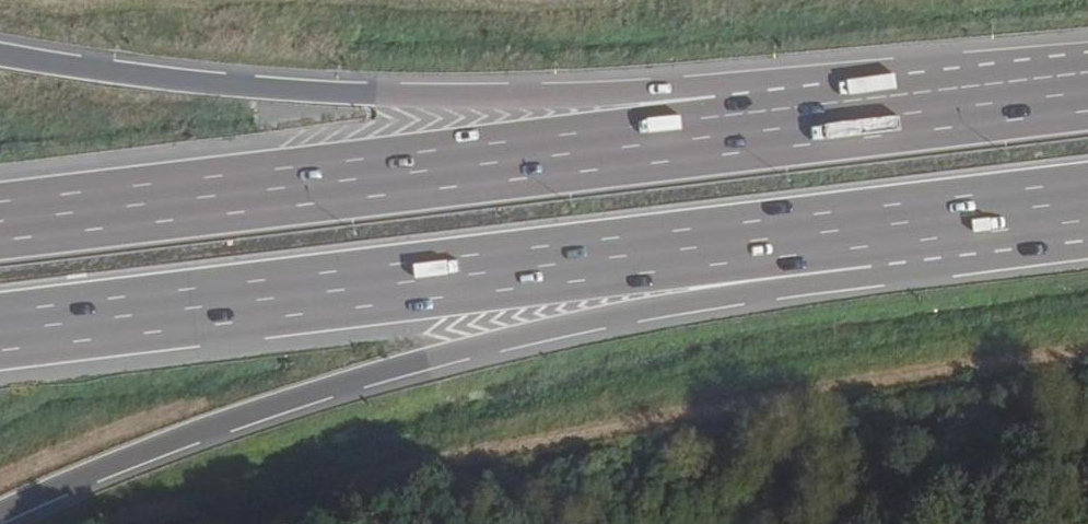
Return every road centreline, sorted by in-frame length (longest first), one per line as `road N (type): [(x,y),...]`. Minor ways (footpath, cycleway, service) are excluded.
road 1 (motorway): [(0,514),(256,413),(393,370),(601,318),(900,273),(960,216)]
road 2 (motorway): [(0,330),(960,216)]
road 3 (motorway): [(944,110),(869,71),(670,92),(416,97),(135,76),(0,54)]
road 4 (motorway): [(944,110),(0,222)]
road 5 (motorway): [(1087,93),(944,110)]
road 6 (motorway): [(960,216),(1087,201)]

